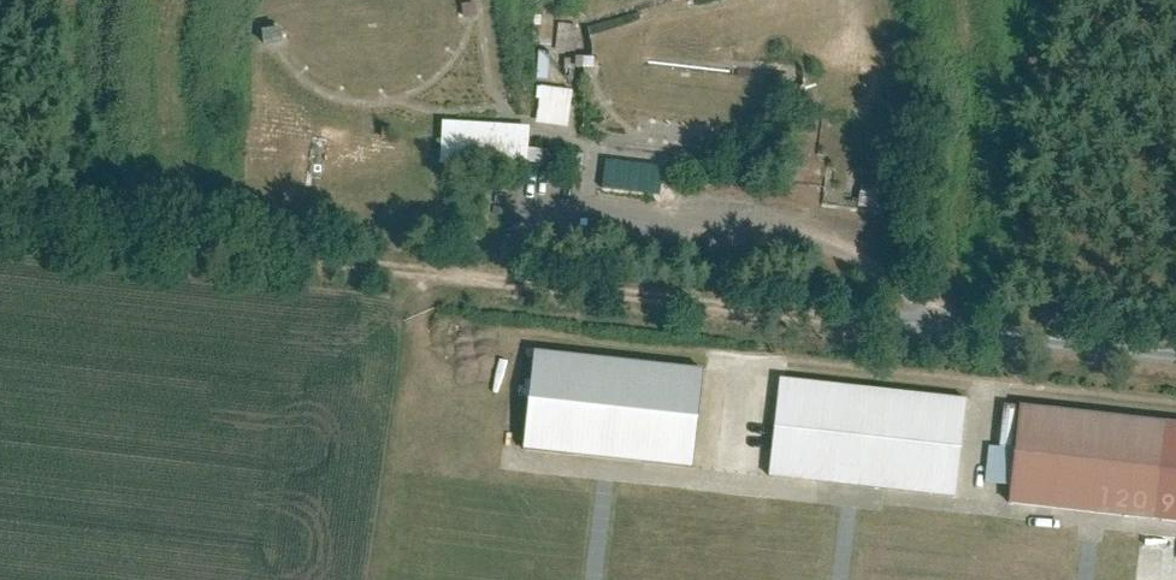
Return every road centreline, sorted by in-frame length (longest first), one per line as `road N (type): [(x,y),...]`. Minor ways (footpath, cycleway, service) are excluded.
road 1 (track): [(0,212),(906,311)]
road 2 (unclassified): [(1175,344),(906,311)]

